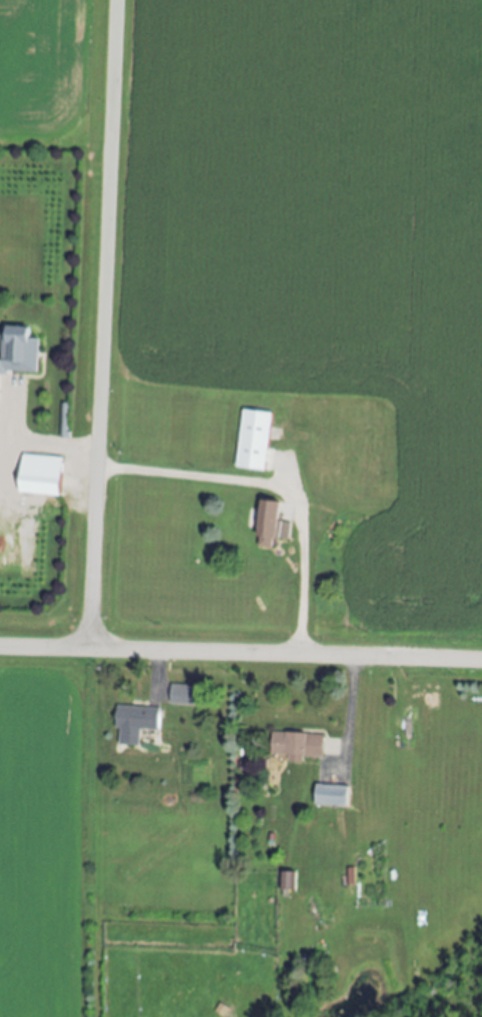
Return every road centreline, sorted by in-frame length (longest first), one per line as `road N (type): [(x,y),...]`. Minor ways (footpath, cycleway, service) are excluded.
road 1 (residential): [(88,645),(116,0)]
road 2 (residential): [(481,658),(0,643)]

